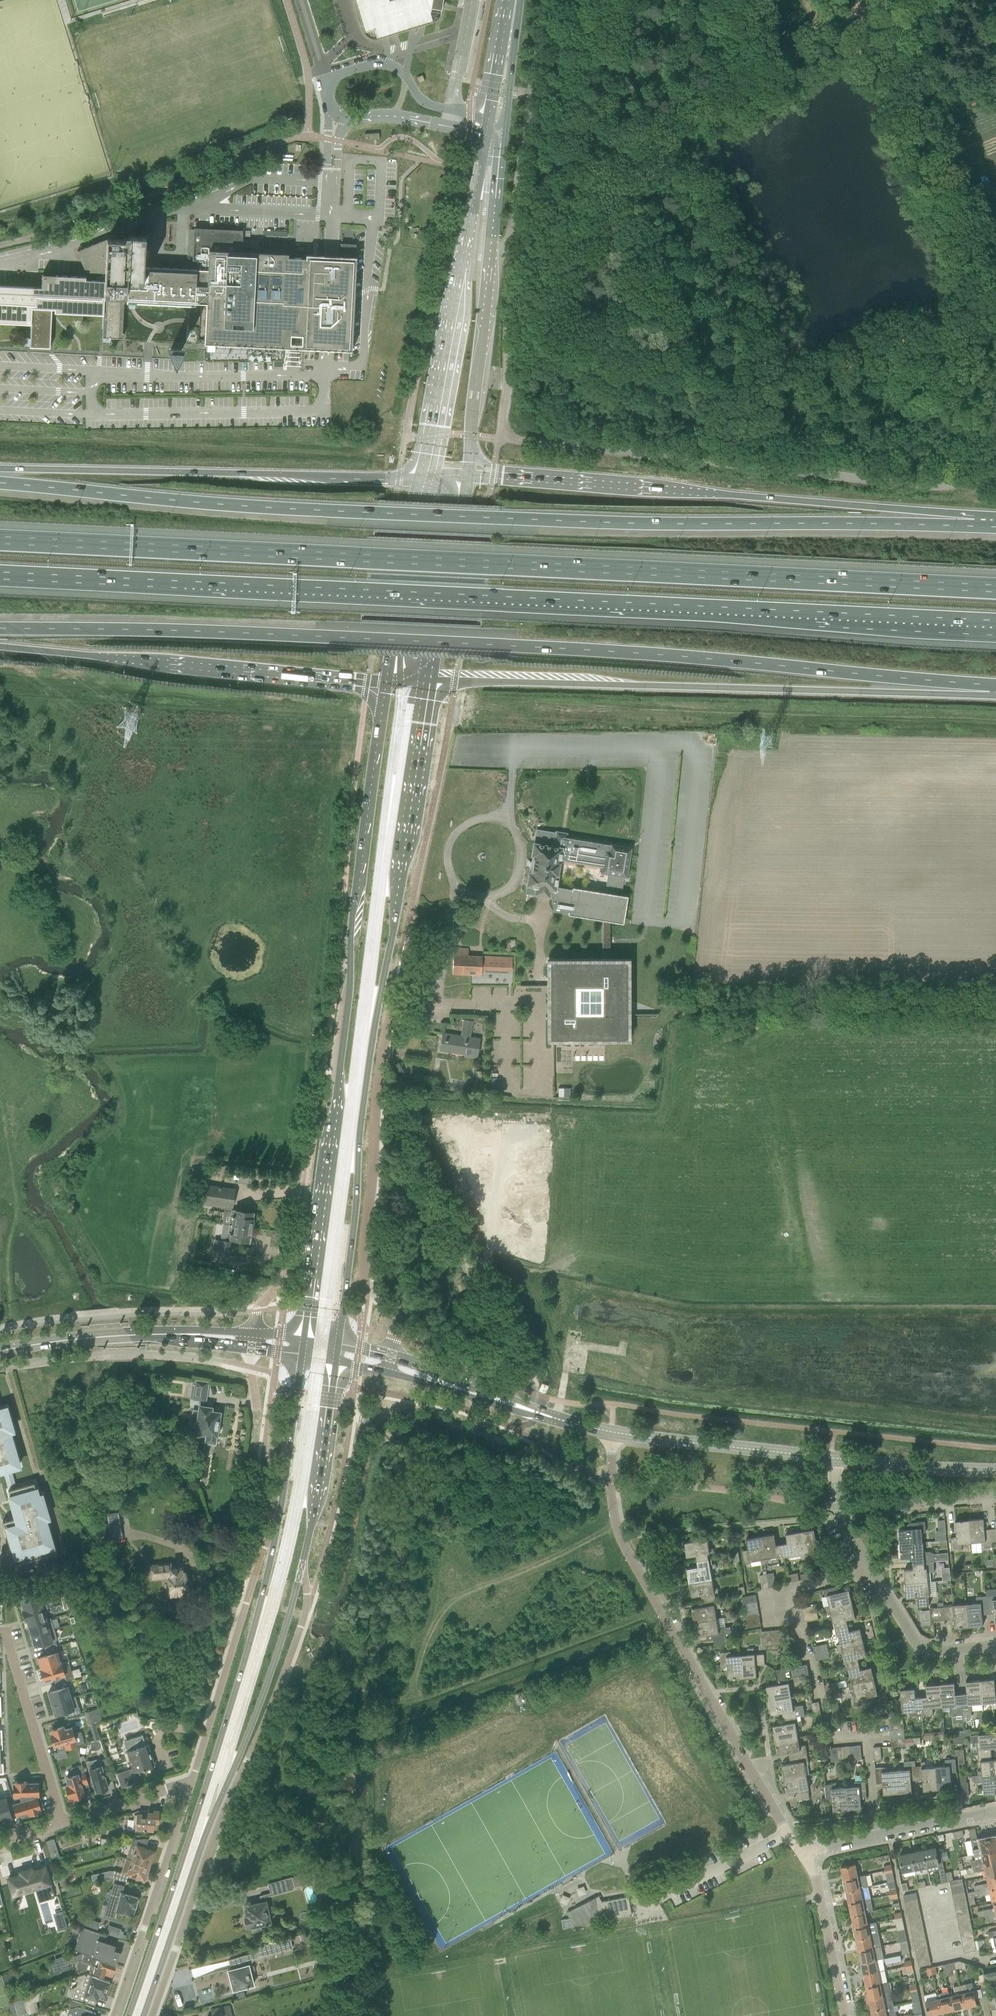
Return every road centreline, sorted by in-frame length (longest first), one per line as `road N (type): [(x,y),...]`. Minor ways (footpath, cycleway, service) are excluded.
road 1 (motorway): [(995,590),(0,540)]
road 2 (motorway): [(0,575),(995,624)]
road 3 (trunk): [(0,628),(538,646),(989,685)]
road 4 (trunk): [(975,528),(574,521),(256,507),(0,484)]
road 5 (unclassified): [(995,475),(893,482),(499,437),(510,240)]
road 6 (secondary): [(339,1346),(373,1029),(433,681)]
road 7 (secondary): [(386,684),(305,1339)]
road 8 (trunk): [(433,681),(937,694),(989,685)]
road 9 (track): [(995,723),(451,707)]
road 10 (trunk): [(975,528),(885,509),(468,474)]
road 11 (residential): [(152,2015),(229,1799),(278,1694),(306,1604),(297,1564)]
road 12 (trunk): [(423,477),(0,469)]
road 13 (trunk): [(0,646),(386,684)]
road 14 (unclassified): [(398,1361),(397,1296),(364,1264),(392,1005)]
road 15 (unclassified): [(803,1855),(620,1535)]
road 16 (track): [(510,240),(812,47)]
road 17 (secondary): [(486,132),(423,477)]
road 18 (track): [(663,1000),(995,1004)]
road 19 (secondary): [(277,1542),(198,1829)]
road 20 (secondary): [(198,1829),(220,1799),(297,1564)]
road 21 (track): [(411,1698),(659,1609)]
road 22 (unclassified): [(254,1334),(257,1311),(289,1264),(319,1104)]
road 23 (unclassified): [(510,240),(546,0)]
road 24 (residential): [(192,1788),(114,2015)]
road 25 (unclassified): [(253,1567),(192,1788)]
road 26 (tertiary): [(832,1459),(611,1431)]
road 27 (unclassified): [(620,1535),(823,1519),(838,1508)]
road 28 (secondary): [(423,477),(386,684)]
road 29 (secondary): [(433,681),(468,474)]
road 30 (secondary): [(297,1564),(337,1361)]
road 31 (residential): [(62,1823),(0,1632)]
road 32 (secondary): [(468,474),(490,275)]
road 33 (residential): [(803,1855),(995,1812)]
road 34 (secondary): [(136,2015),(198,1829)]
road 35 (secondary): [(303,1354),(277,1542)]
road 36 (secondary): [(0,1352),(180,1335)]
road 37 (residential): [(995,1646),(922,1648),(871,1570)]
road 38 (unclassified): [(844,2015),(803,1855)]
road 39 (tertiary): [(832,1459),(995,1469)]
road 40 (track): [(483,1294),(405,1157)]
road 41 (residential): [(838,1508),(995,1494)]
road 42 (secondary): [(490,275),(505,129)]
road 43 (tertiary): [(533,1411),(514,1397),(398,1361)]
road 44 (tertiary): [(395,1374),(533,1411)]
road 45 (residential): [(62,1823),(192,1788)]

